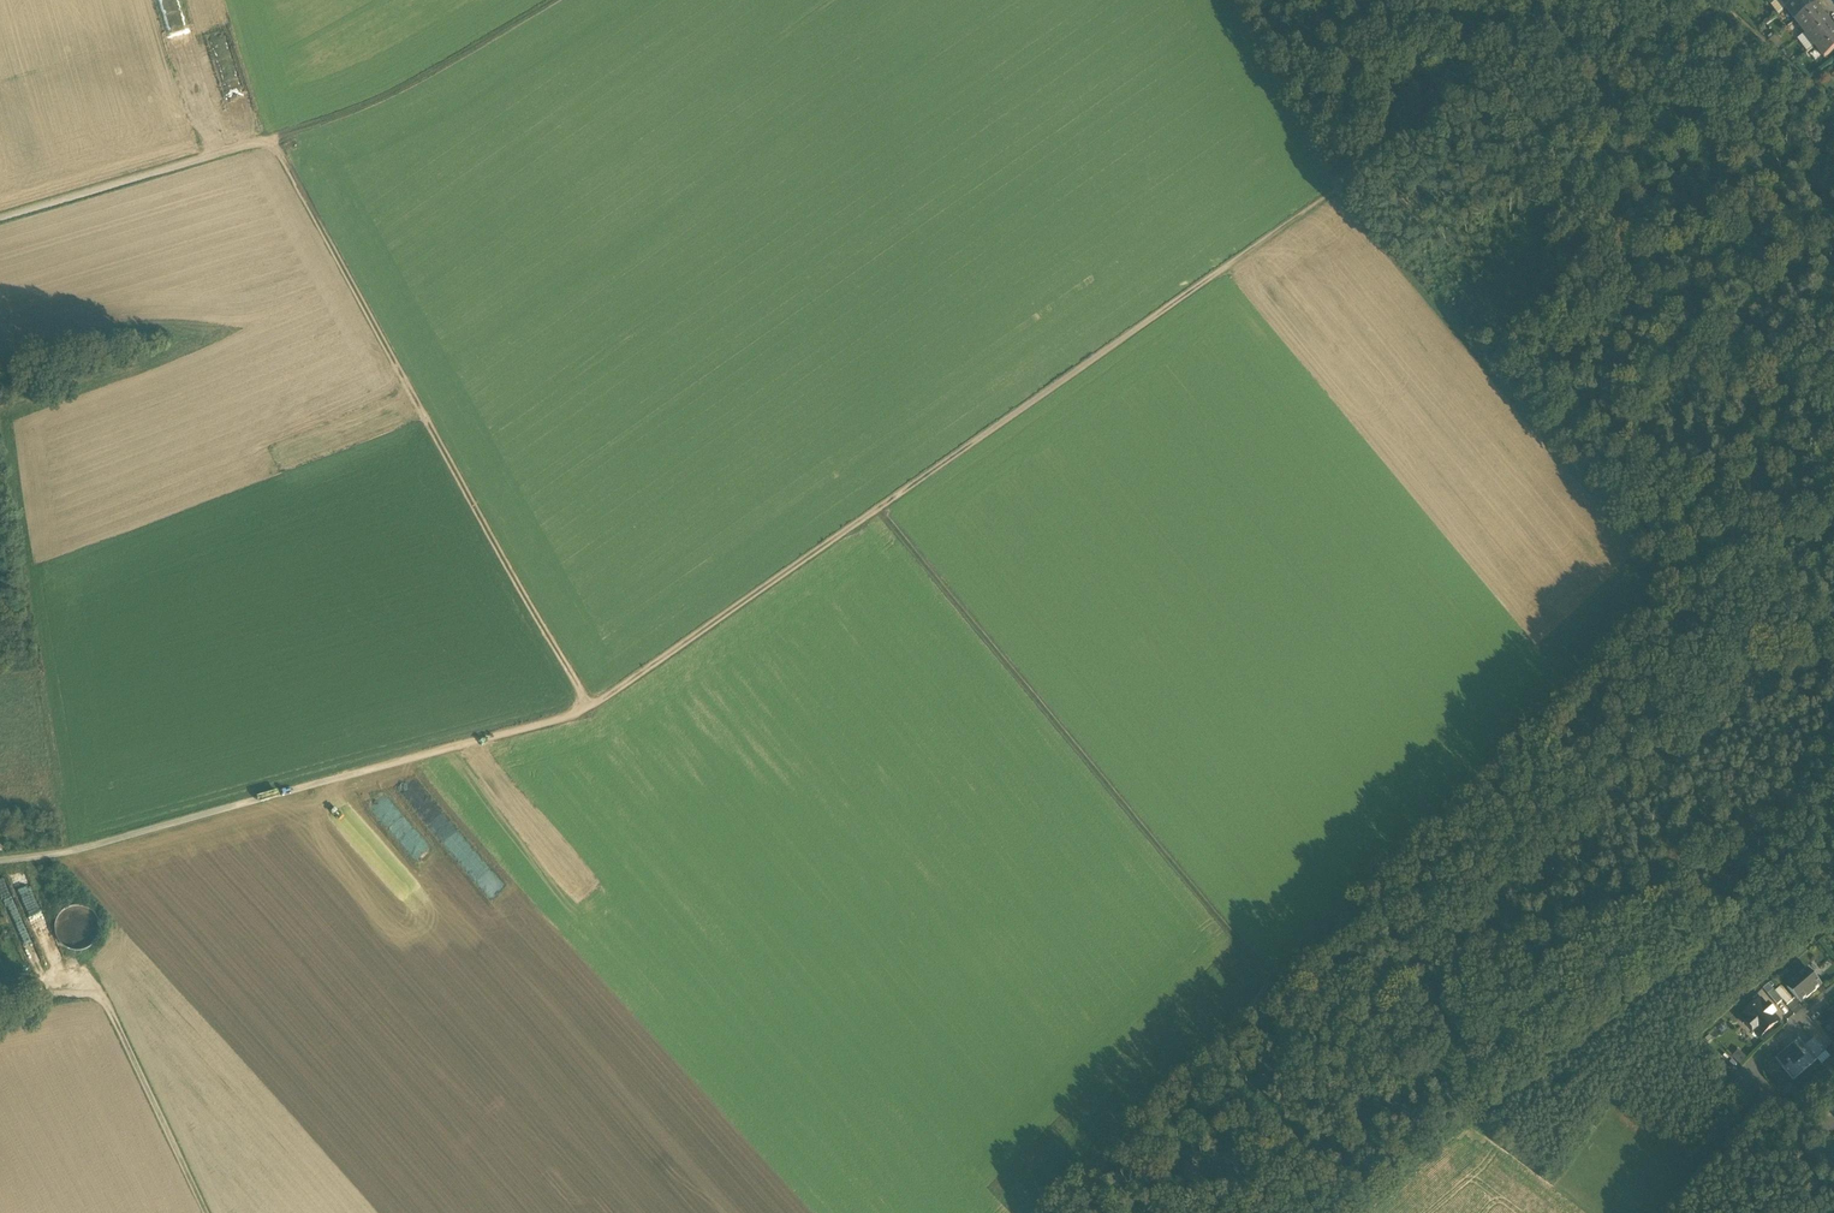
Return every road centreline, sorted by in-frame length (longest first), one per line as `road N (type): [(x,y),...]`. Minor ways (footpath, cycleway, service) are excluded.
road 1 (track): [(1343,186),(590,711)]
road 2 (track): [(271,138),(590,711)]
road 3 (track): [(1276,985),(878,510)]
road 4 (track): [(590,711),(60,856),(0,861)]
road 5 (track): [(0,999),(102,996),(206,1212)]
road 6 (track): [(1343,186),(1609,0)]
road 7 (track): [(271,138),(365,112),(554,0)]
road 8 (track): [(0,215),(271,138)]
road 9 (residential): [(1812,1134),(1746,1069),(1833,993)]

